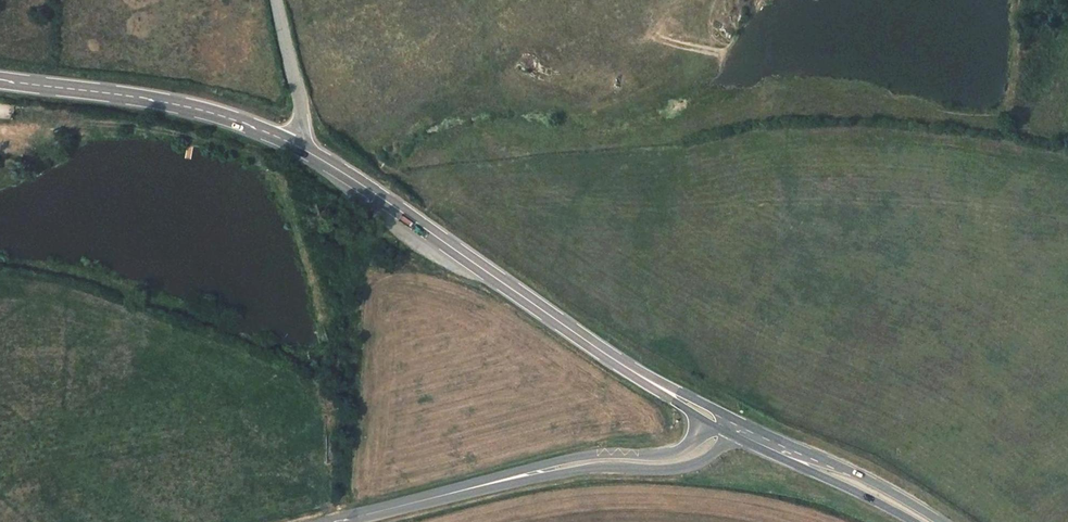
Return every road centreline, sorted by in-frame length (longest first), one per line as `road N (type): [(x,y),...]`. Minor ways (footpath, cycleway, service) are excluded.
road 1 (secondary): [(293,144),(636,374),(724,422)]
road 2 (secondary): [(724,422),(704,451),(679,461),(564,466),(350,521)]
road 3 (secondary): [(0,79),(205,110),(293,144)]
road 4 (secondary): [(927,521),(724,422)]
road 5 (unclassified): [(277,0),(301,111),(293,144)]

